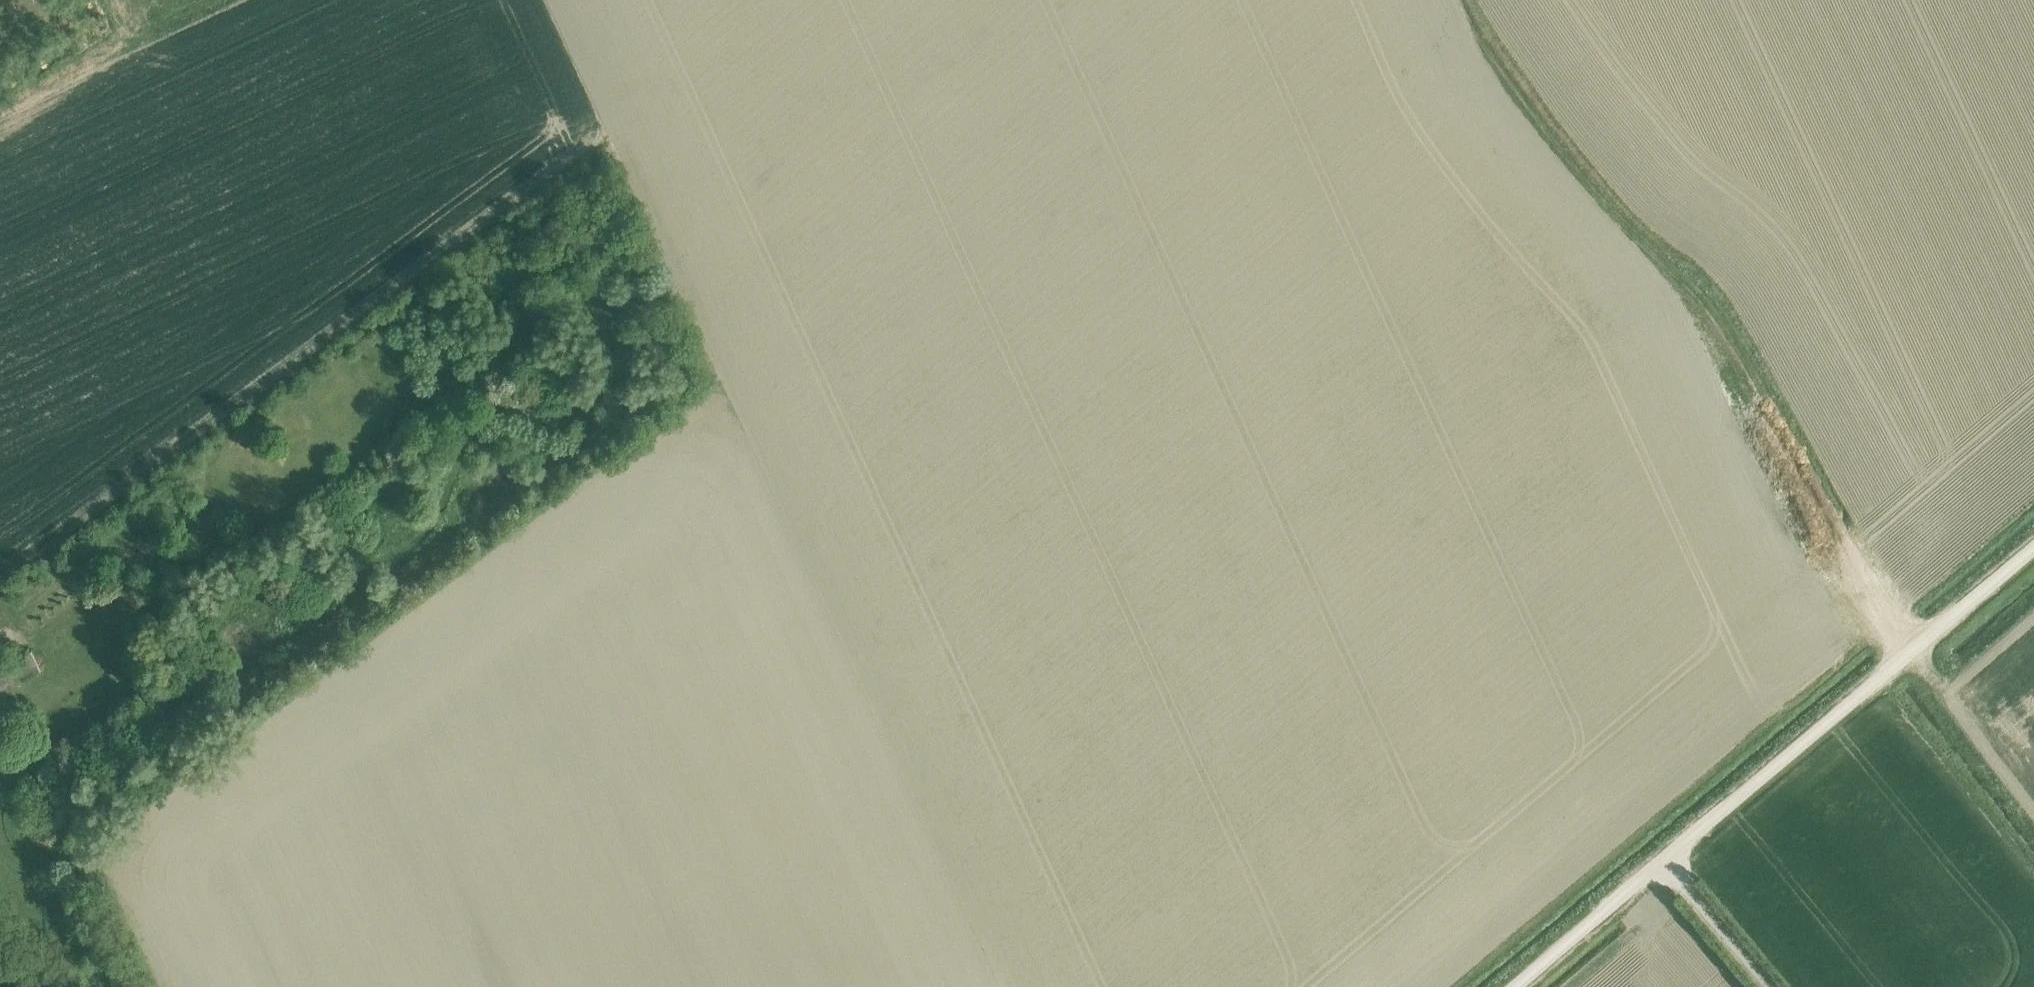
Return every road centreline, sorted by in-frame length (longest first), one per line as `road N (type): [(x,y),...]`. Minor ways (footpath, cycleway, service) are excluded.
road 1 (unclassified): [(1664,861),(2033,546)]
road 2 (unclassified): [(1515,986),(1664,861)]
road 3 (unclassified): [(1767,986),(1664,861)]

